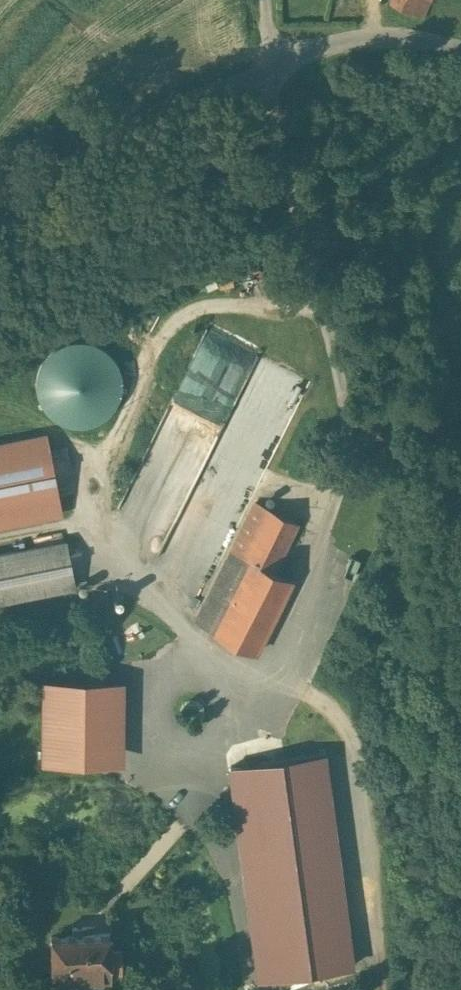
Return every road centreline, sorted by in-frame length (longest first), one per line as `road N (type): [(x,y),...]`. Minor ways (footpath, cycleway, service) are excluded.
road 1 (unclassified): [(269,68),(0,193)]
road 2 (unclassified): [(460,46),(414,38),(344,41),(269,68)]

